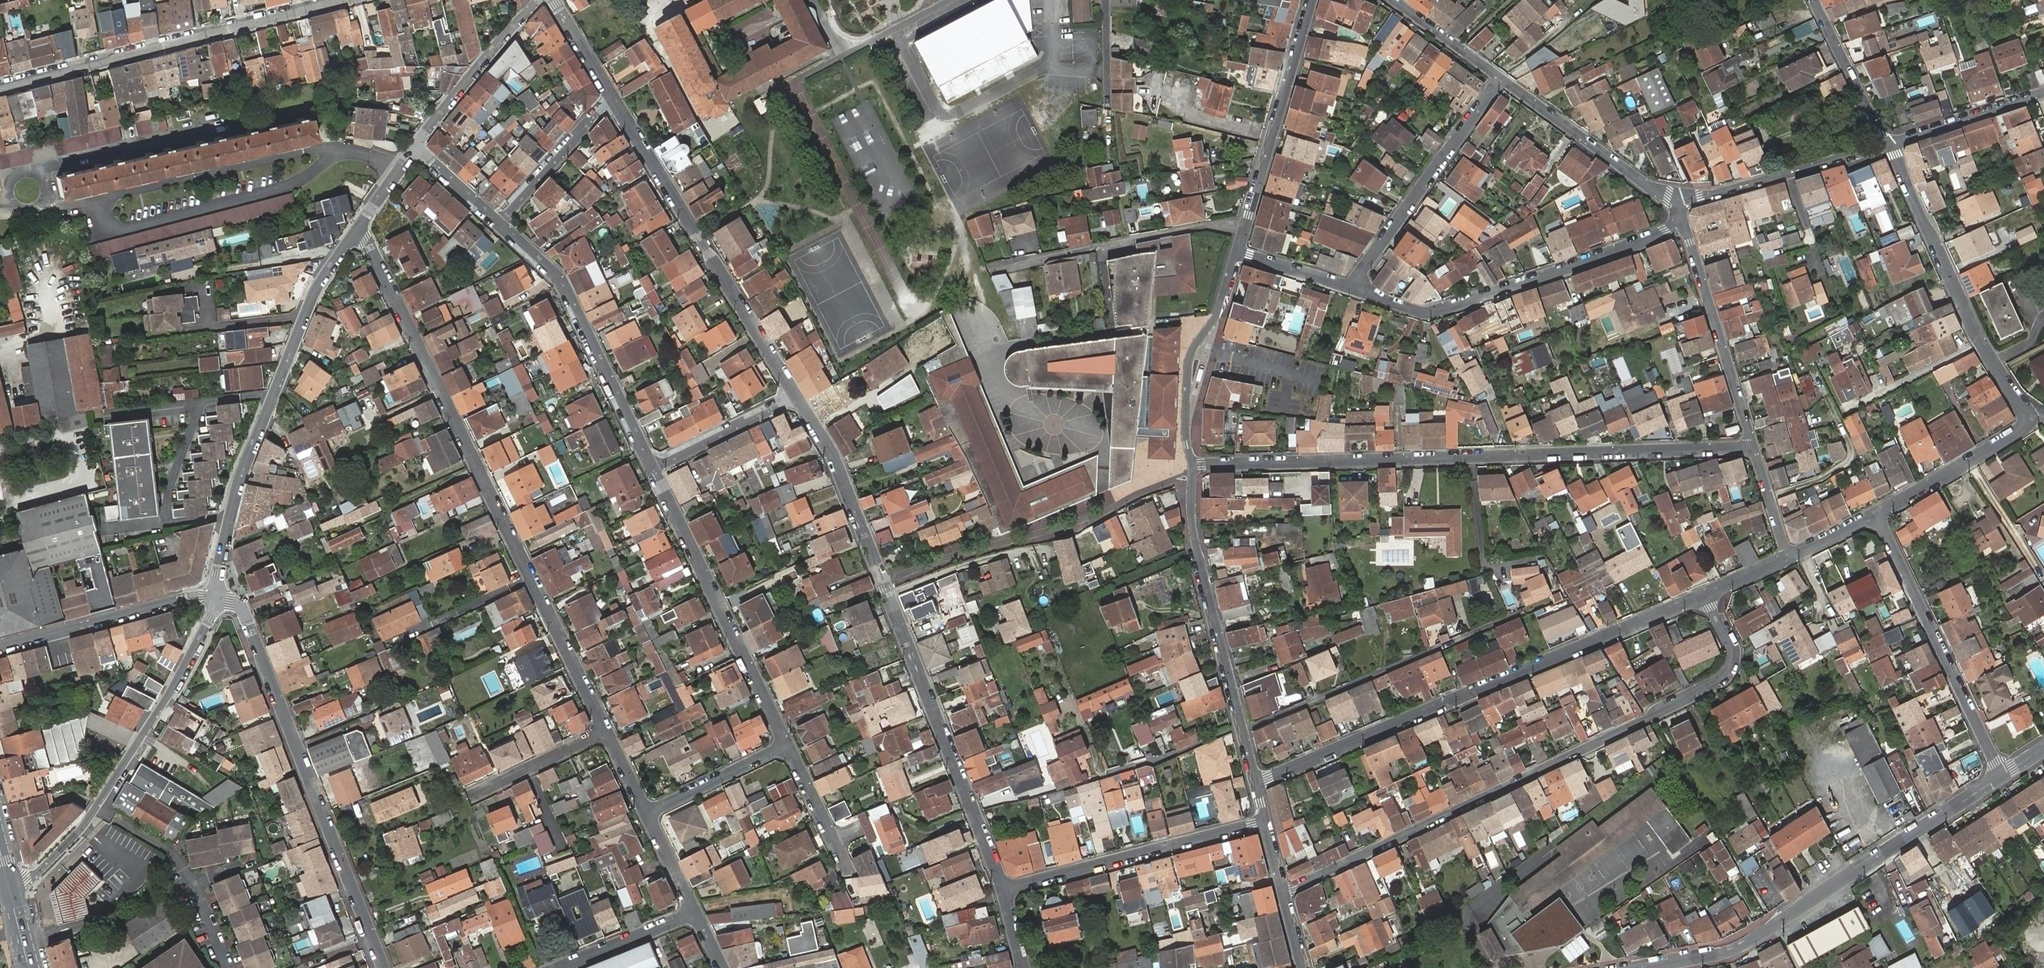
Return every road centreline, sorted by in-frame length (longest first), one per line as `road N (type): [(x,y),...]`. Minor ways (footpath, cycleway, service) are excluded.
road 1 (residential): [(1705,596),(1733,656),(1714,684),(1283,894)]
road 2 (residential): [(356,232),(607,733)]
road 3 (residential): [(1193,465),(1751,445)]
road 4 (residential): [(796,395),(833,457),(1003,890)]
road 5 (residential): [(1876,515),(2030,420),(1975,336),(1887,145)]
road 6 (residential): [(1257,784),(1705,596)]
road 7 (residential): [(215,597),(241,608),(383,967)]
road 8 (tertiary): [(2001,776),(1739,947),(1645,967)]
road 9 (residential): [(356,232),(310,298),(243,464),(215,597)]
road 10 (residential): [(215,597),(169,694),(82,828),(35,874),(7,883)]
road 11 (residential): [(0,87),(342,0)]
road 12 (residential): [(1353,291),(1427,314),(1683,225)]
road 13 (residential): [(616,101),(796,395)]
road 14 (residential): [(1243,730),(1544,603)]
road 15 (residential): [(653,469),(787,747)]
road 16 (residential): [(500,223),(564,284),(653,469)]
road 17 (residential): [(2001,776),(1876,515)]
road 18 (residential): [(1243,730),(1193,534),(1193,465)]
road 19 (residential): [(1003,890),(1265,820)]
road 20 (residential): [(1502,79),(1353,291)]
road 21 (residential): [(993,267),(1216,224),(1244,231)]
road 22 (residential): [(1244,231),(1314,0)]
road 23 (residential): [(1683,225),(1751,445)]
road 24 (residential): [(1193,465),(1188,364),(1215,319),(1236,251)]
road 25 (residential): [(0,646),(180,598),(215,597)]
road 26 (residential): [(1887,145),(1677,202)]
road 27 (residential): [(1677,202),(1502,79)]
road 28 (residential): [(537,0),(415,149)]
road 29 (residential): [(500,223),(616,101)]
road 30 (residential): [(2043,93),(1887,145)]
road 31 (residential): [(1887,145),(1813,0)]
road 32 (residential): [(653,469),(796,395)]
road 33 (residential): [(646,813),(787,747)]
road 34 (residential): [(470,796),(607,733)]
road 35 (residential): [(556,967),(693,911)]
road 36 (residential): [(1502,79),(1391,0)]
road 37 (residential): [(1236,251),(1353,291)]
road 38 (residential): [(551,0),(616,101)]

